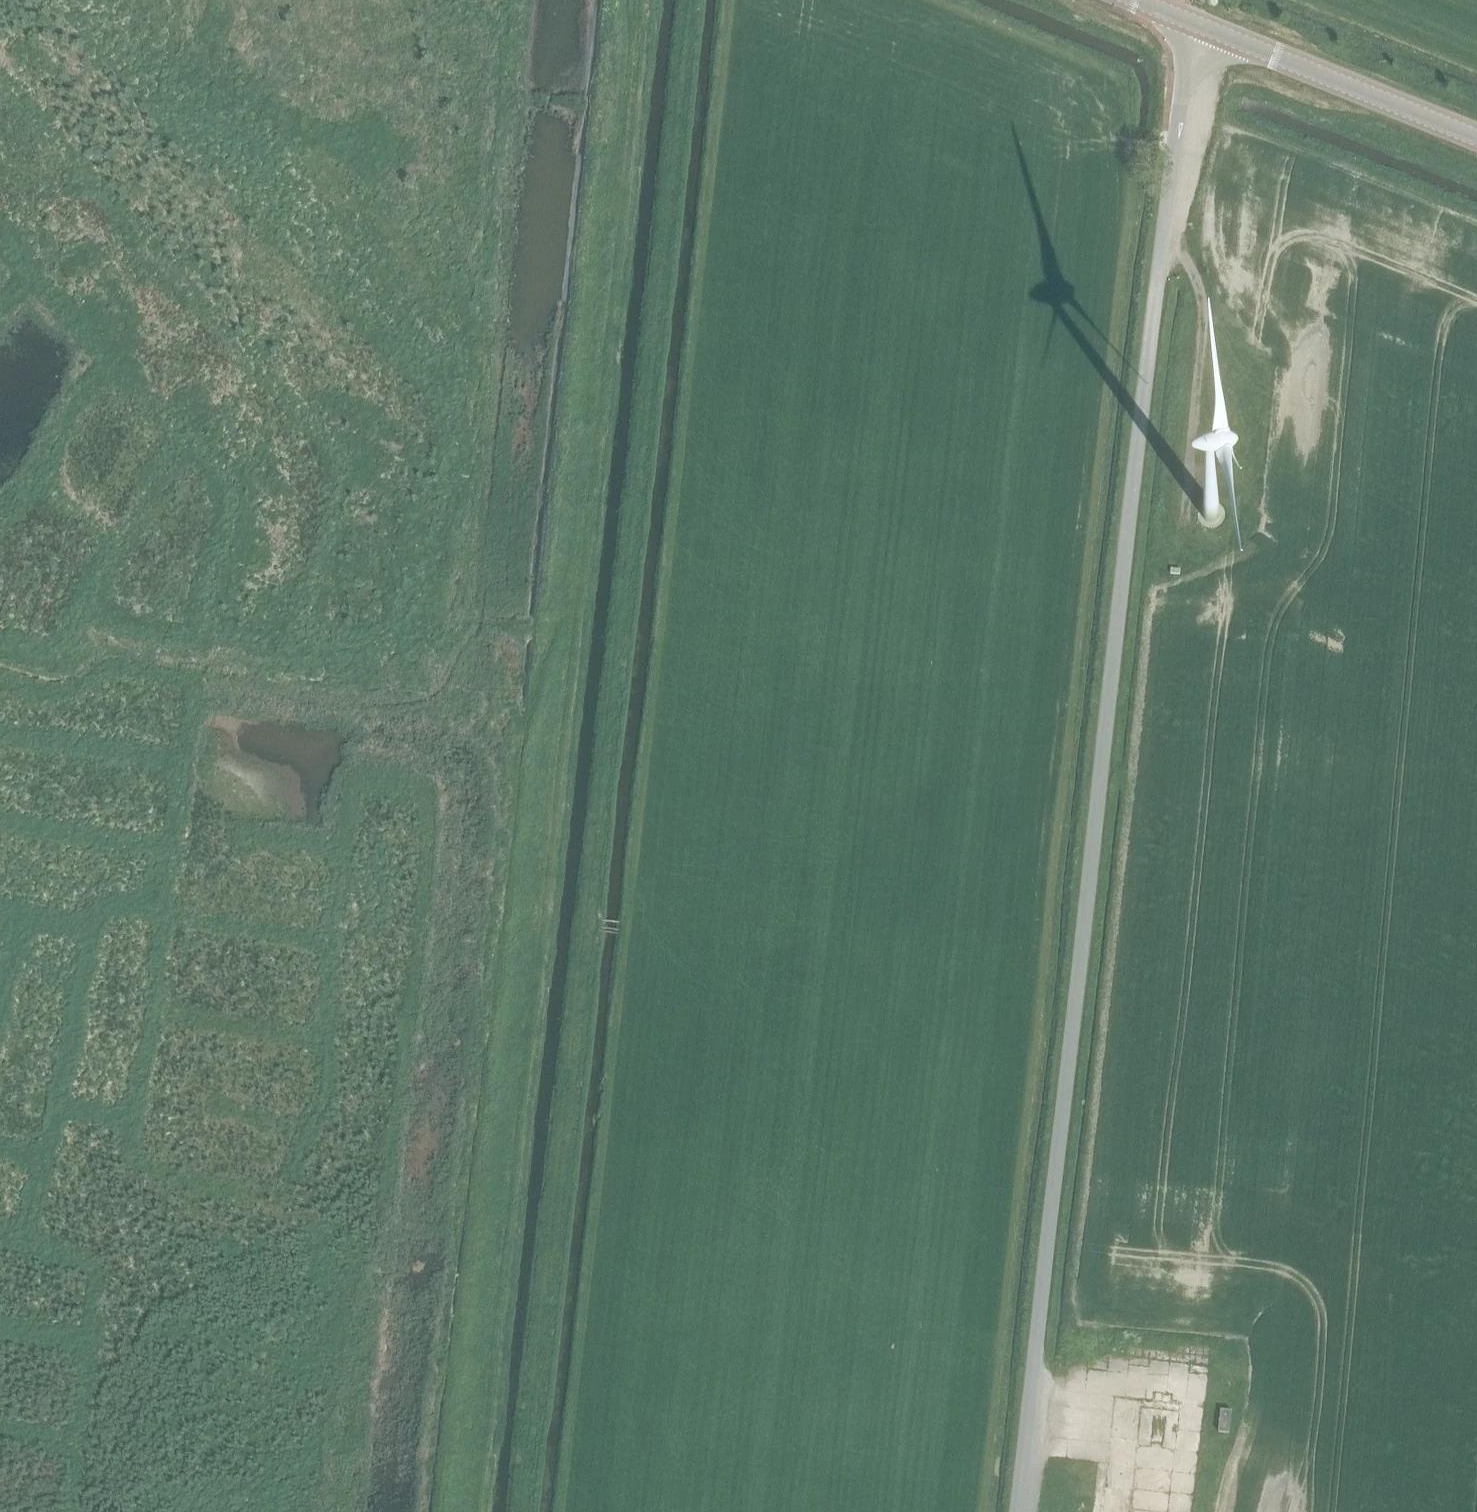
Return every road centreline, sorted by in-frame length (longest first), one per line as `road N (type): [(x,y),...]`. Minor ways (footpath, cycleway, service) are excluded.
road 1 (unclassified): [(1010,1511),(1191,26)]
road 2 (secondary): [(1476,142),(1191,26)]

